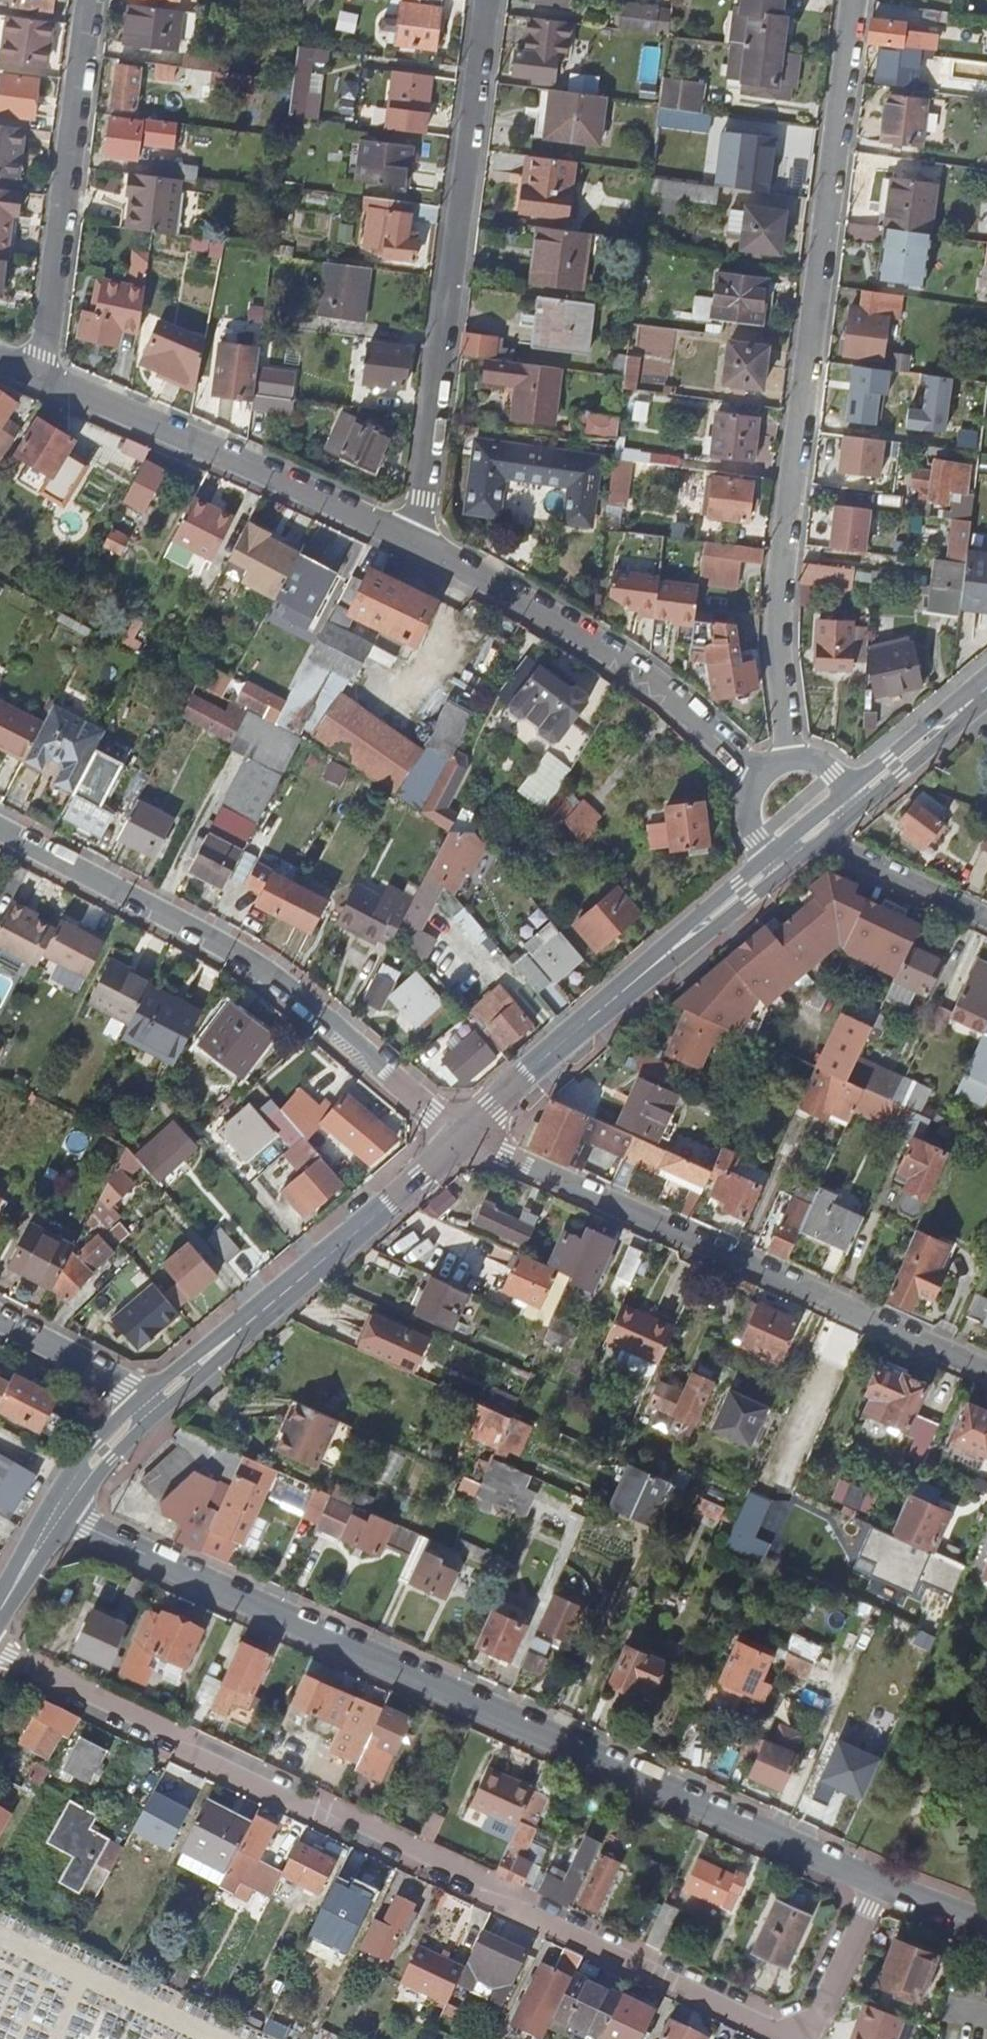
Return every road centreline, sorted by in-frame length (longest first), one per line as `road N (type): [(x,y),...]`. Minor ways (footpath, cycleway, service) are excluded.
road 1 (residential): [(0,1651),(800,2036),(870,1884)]
road 2 (residential): [(58,1514),(870,1884)]
road 3 (residential): [(856,0),(780,597),(793,759)]
road 4 (residential): [(464,1134),(986,1370)]
road 5 (residential): [(0,832),(288,989),(464,1134)]
road 6 (residential): [(488,0),(417,542)]
road 7 (tertiary): [(417,542),(609,650),(672,695),(760,779)]
road 8 (tertiary): [(42,376),(417,542)]
road 9 (secondary): [(157,1399),(464,1134)]
road 10 (secondary): [(464,1134),(768,871)]
road 11 (residential): [(42,376),(90,0)]
road 12 (residential): [(814,833),(986,919)]
road 13 (residential): [(0,1318),(157,1399)]
road 14 (secondary): [(859,797),(986,688)]
road 15 (secondary): [(58,1514),(103,1452),(157,1399)]
road 16 (residential): [(870,1884),(986,1930)]

